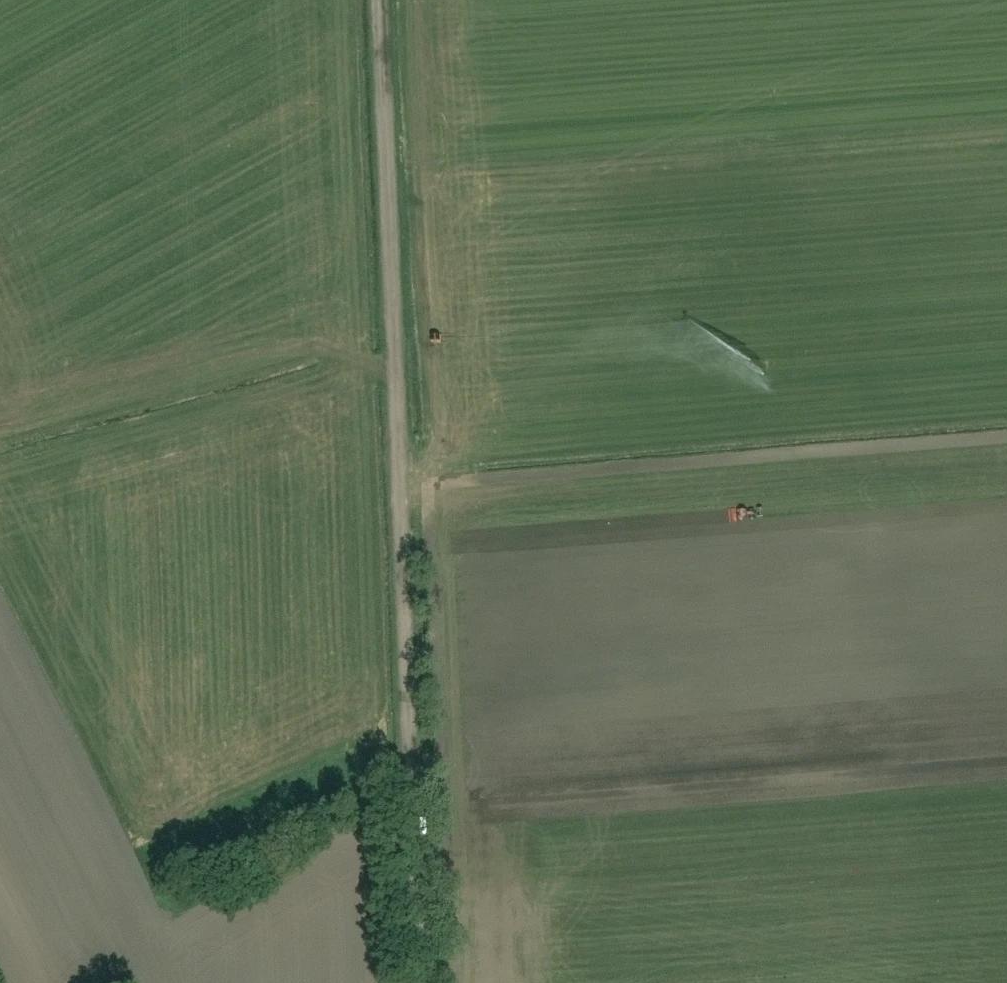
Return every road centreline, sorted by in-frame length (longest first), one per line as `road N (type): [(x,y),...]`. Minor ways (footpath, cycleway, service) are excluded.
road 1 (track): [(421,982),(380,0)]

